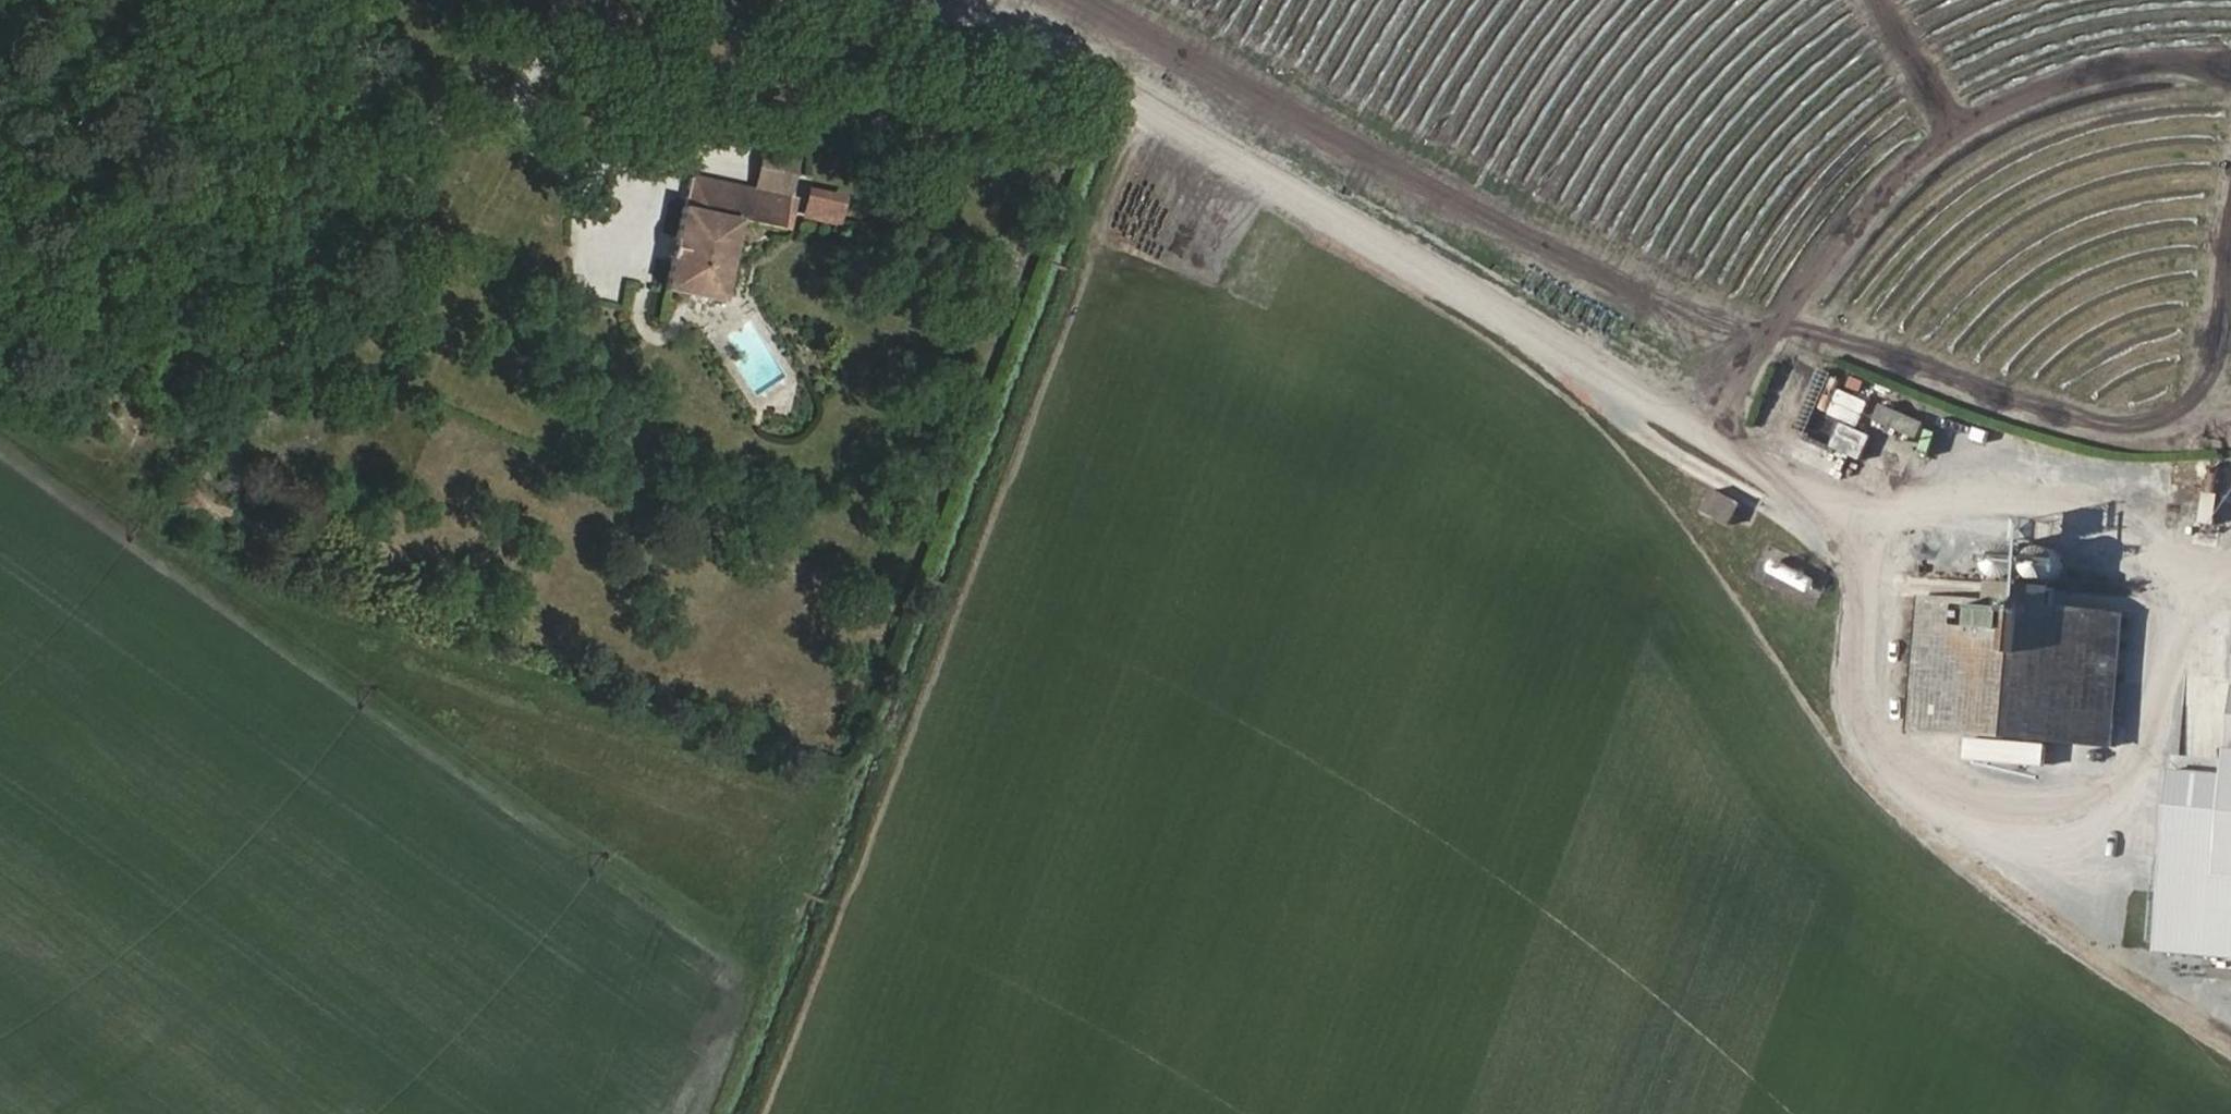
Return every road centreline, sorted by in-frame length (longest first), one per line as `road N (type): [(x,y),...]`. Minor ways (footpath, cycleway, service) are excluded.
road 1 (track): [(2230,594),(1909,557),(921,0)]
road 2 (track): [(1721,452),(1775,327),(1816,313),(2018,371),(2063,367),(2081,325),(2084,0)]

